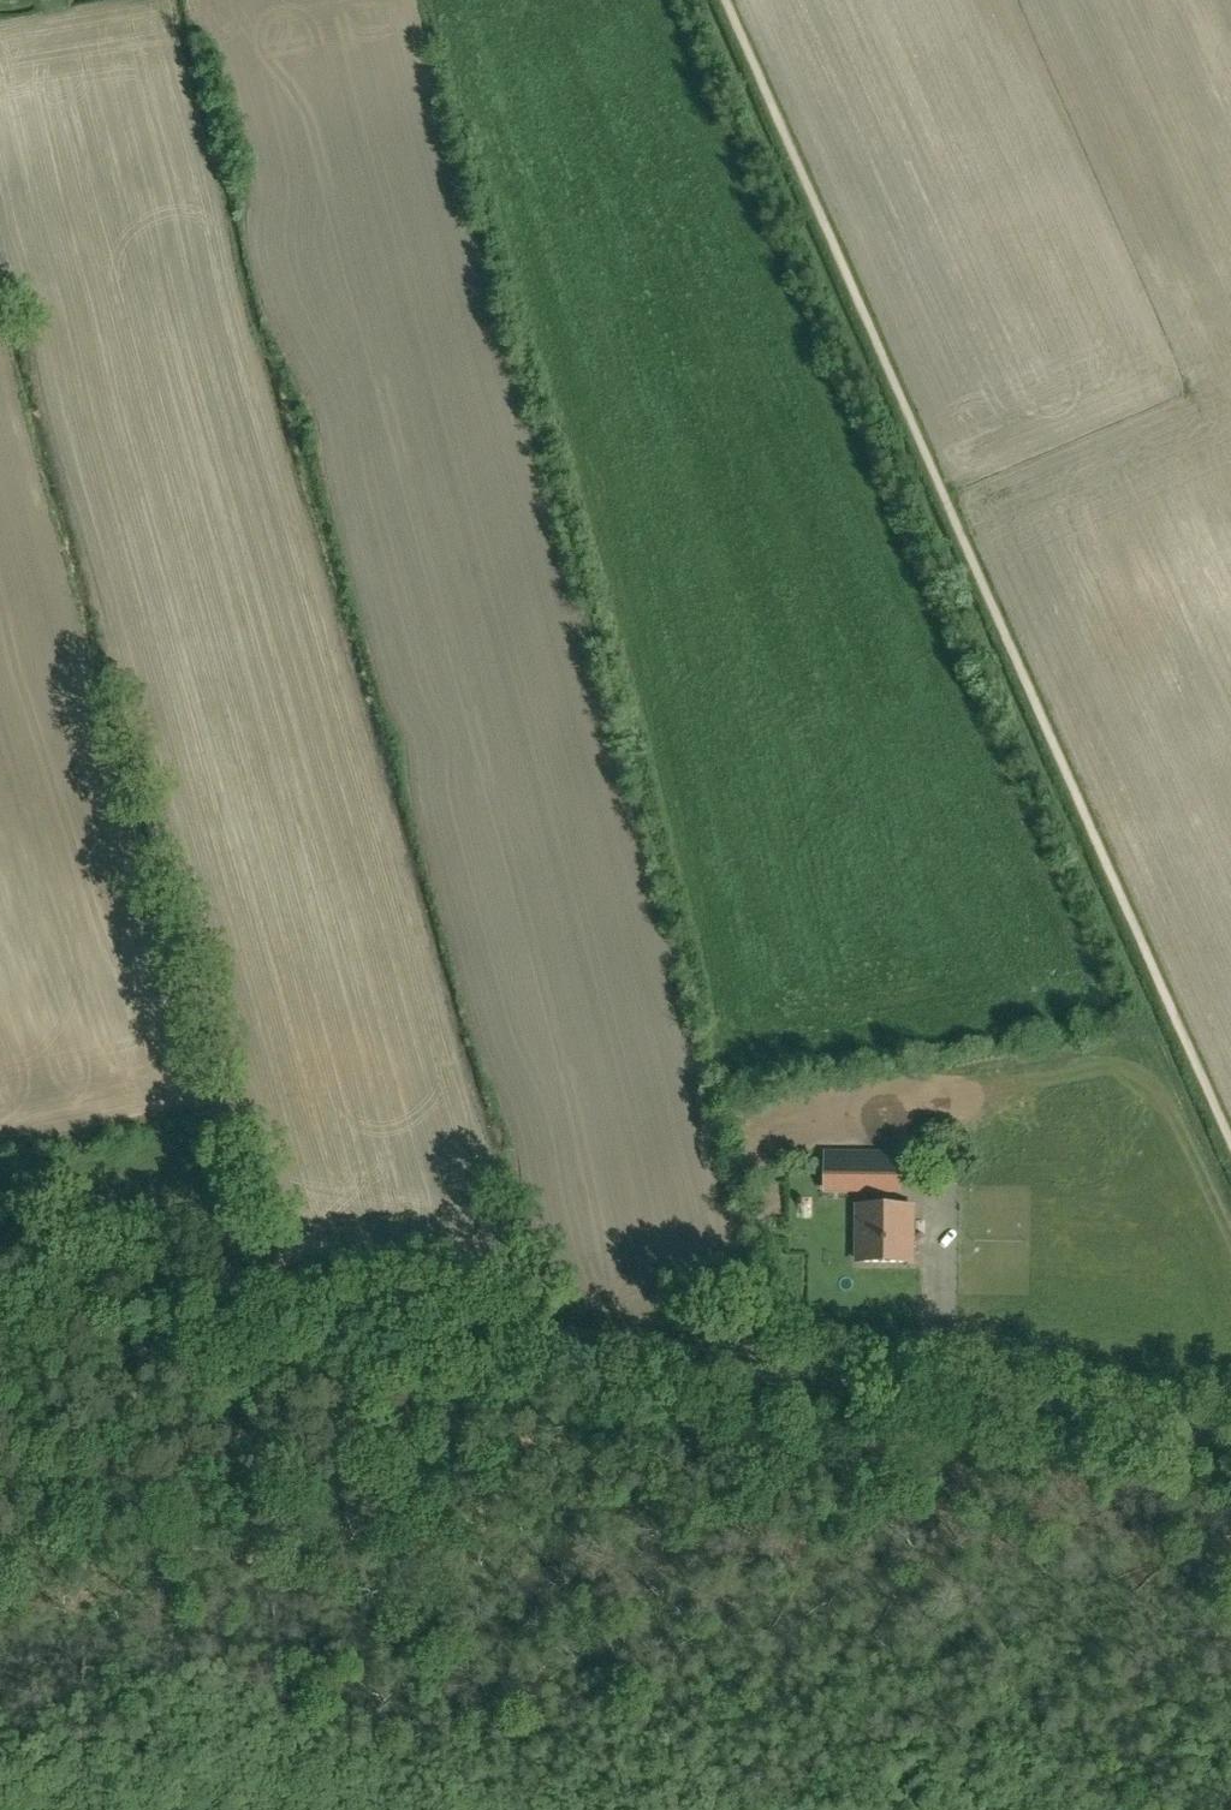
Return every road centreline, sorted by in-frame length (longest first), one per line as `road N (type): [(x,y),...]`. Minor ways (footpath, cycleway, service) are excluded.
road 1 (tertiary): [(0,1242),(1230,1438)]

